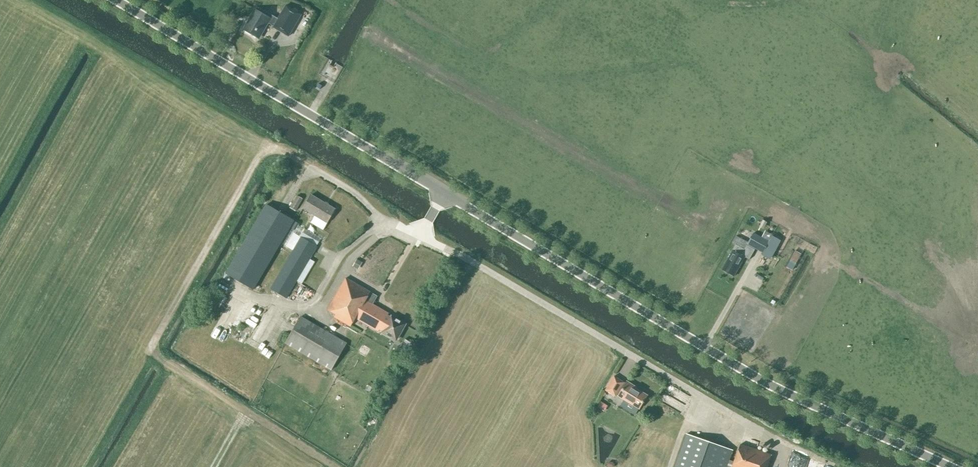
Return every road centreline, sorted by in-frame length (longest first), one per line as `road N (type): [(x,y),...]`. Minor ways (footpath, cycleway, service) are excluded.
road 1 (unclassified): [(948,466),(753,378),(112,0)]

